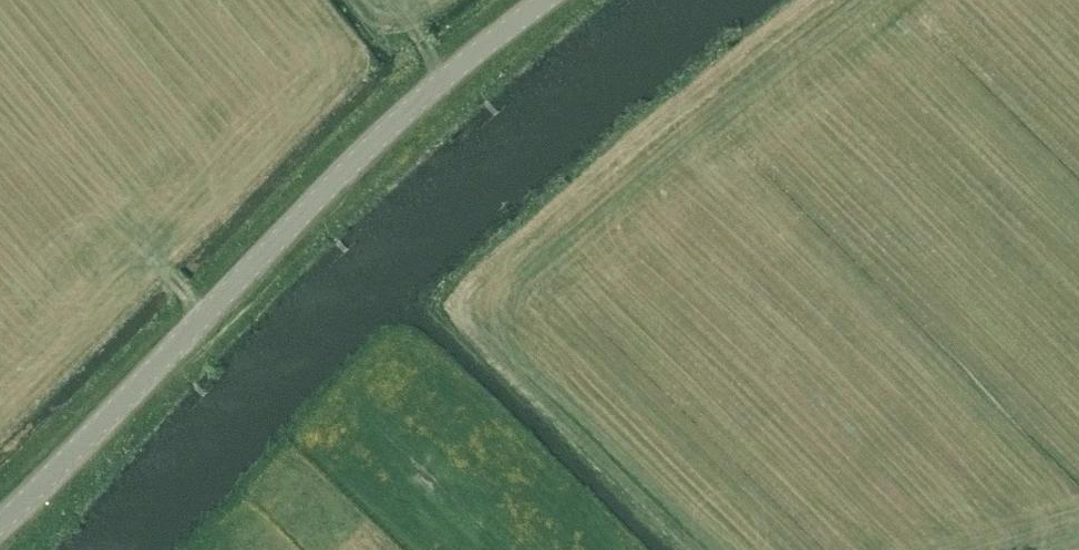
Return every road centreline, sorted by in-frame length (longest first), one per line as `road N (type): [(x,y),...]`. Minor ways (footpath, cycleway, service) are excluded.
road 1 (tertiary): [(0,522),(398,120),(547,0)]

